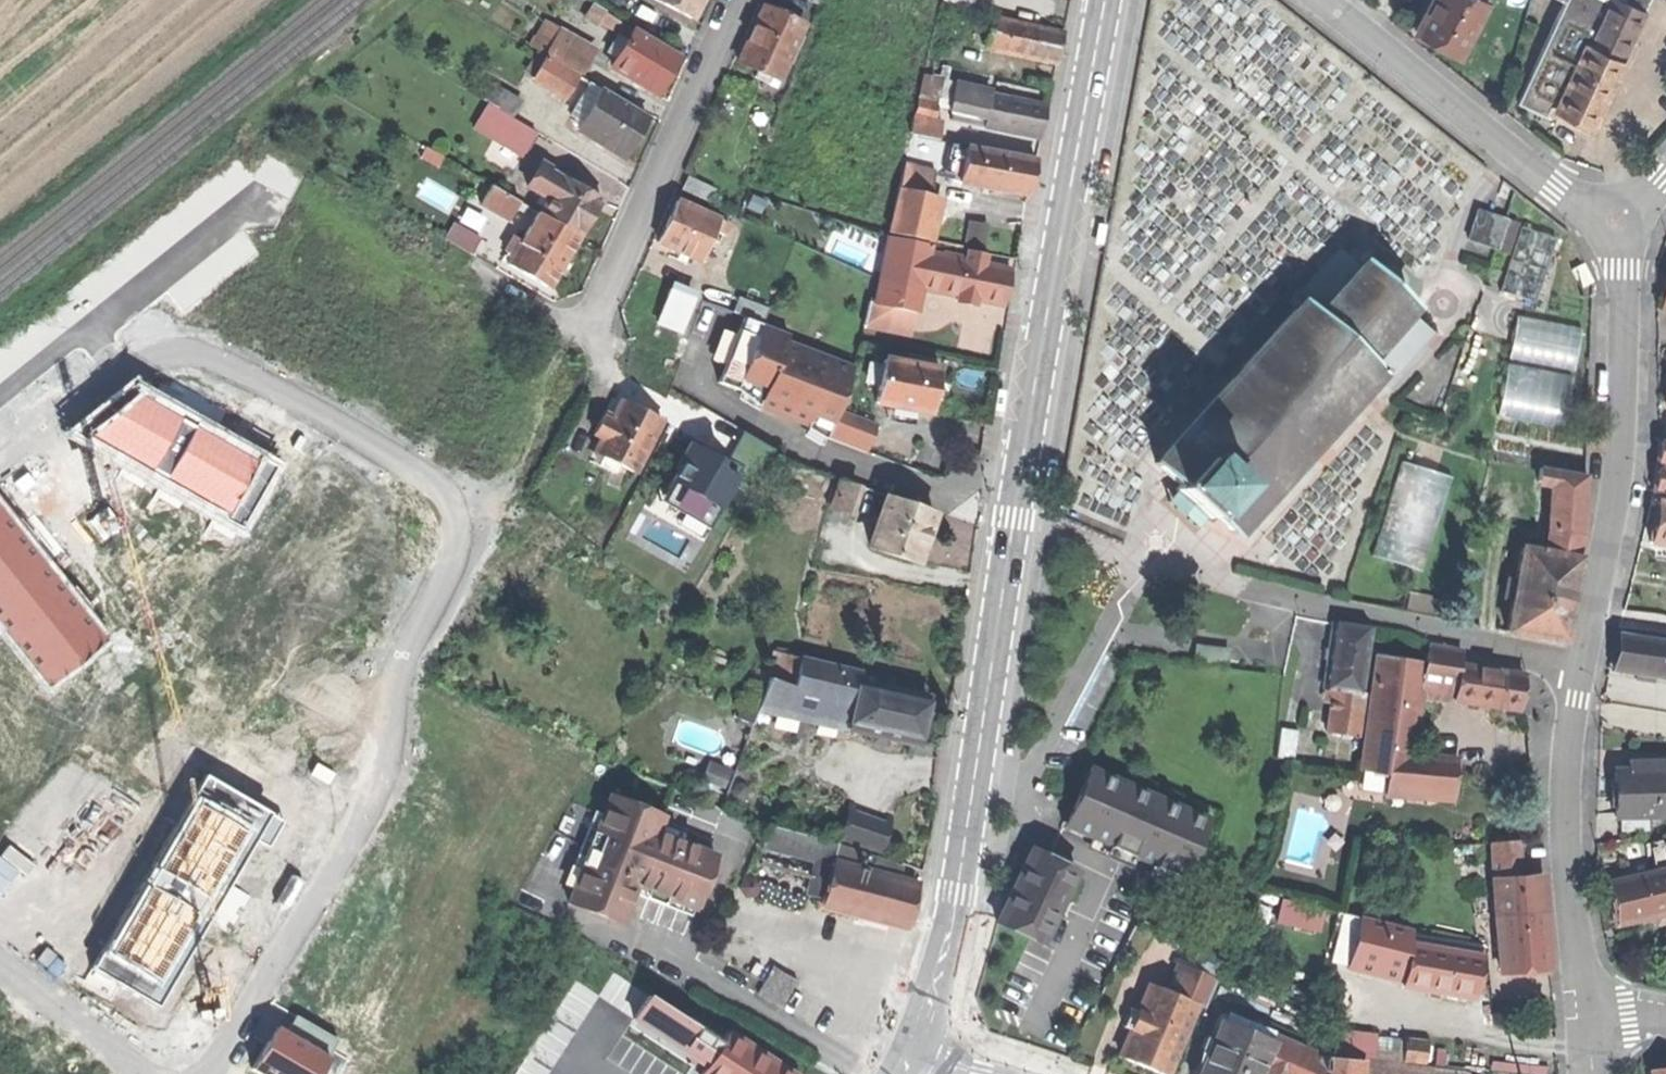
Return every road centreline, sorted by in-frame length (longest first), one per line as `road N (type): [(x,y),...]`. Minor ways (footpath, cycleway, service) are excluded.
road 1 (secondary): [(1105,0),(1017,477),(955,893),(912,1044)]
road 2 (residential): [(0,471),(160,341),(195,350),(445,493),(461,533),(456,567),(403,677),(380,792)]
road 3 (residential): [(1582,664),(1619,495),(1618,222)]
road 4 (residential): [(1330,0),(1556,184),(1618,222)]
road 5 (residential): [(1586,1022),(1566,771),(1582,664)]
road 6 (residential): [(735,0),(591,327)]
road 7 (residential): [(380,792),(200,1073)]
road 8 (residential): [(1262,591),(1582,664)]
road 9 (residential): [(139,1073),(0,963)]

